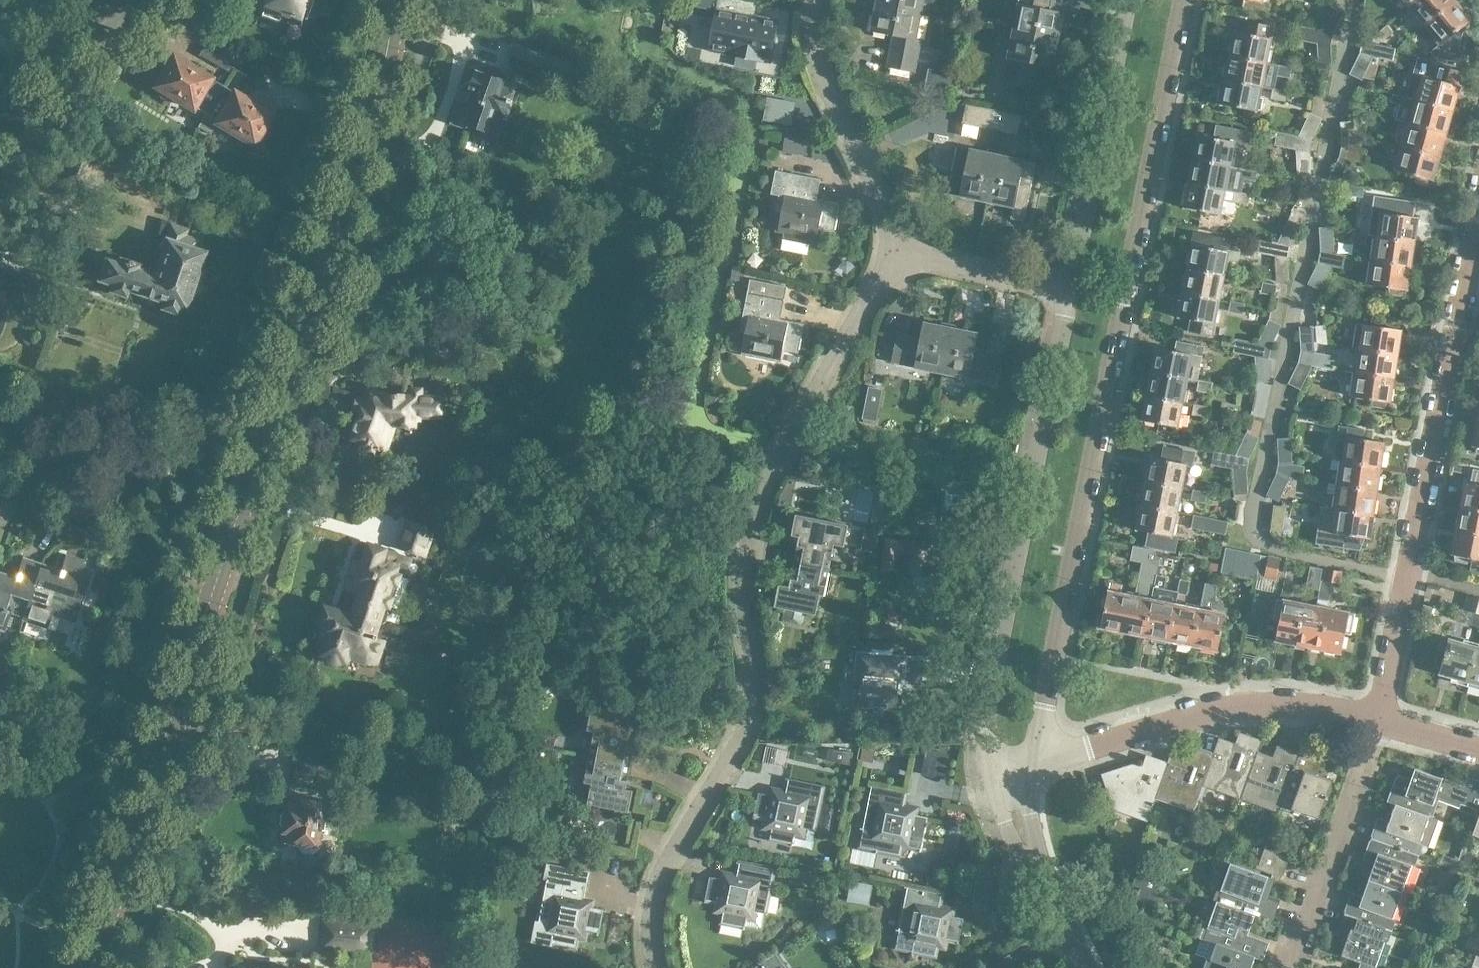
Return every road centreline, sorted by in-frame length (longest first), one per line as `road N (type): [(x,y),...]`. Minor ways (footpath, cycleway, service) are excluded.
road 1 (tertiary): [(84,967),(380,62),(391,0)]
road 2 (residential): [(654,967),(650,912),(663,873),(735,751),(752,704),(744,588),(758,503),(882,280),(906,258)]
road 3 (residential): [(1381,714),(1478,208)]
road 4 (residential): [(1071,286),(1003,638),(989,765)]
road 5 (residential): [(1035,757),(1125,297)]
road 6 (unclassified): [(1035,757),(1264,699),(1381,714)]
road 7 (residential): [(1125,297),(1183,0)]
road 8 (residential): [(1123,0),(1071,286)]
road 9 (residential): [(906,258),(815,42),(822,0)]
road 10 (unclassified): [(1289,967),(1292,940),(1381,714)]
road 11 (residential): [(0,112),(132,0)]
road 12 (residential): [(1071,286),(906,258)]
road 13 (residential): [(989,765),(1009,832),(1047,891)]
road 14 (residential): [(1047,891),(1032,812),(1035,757)]

